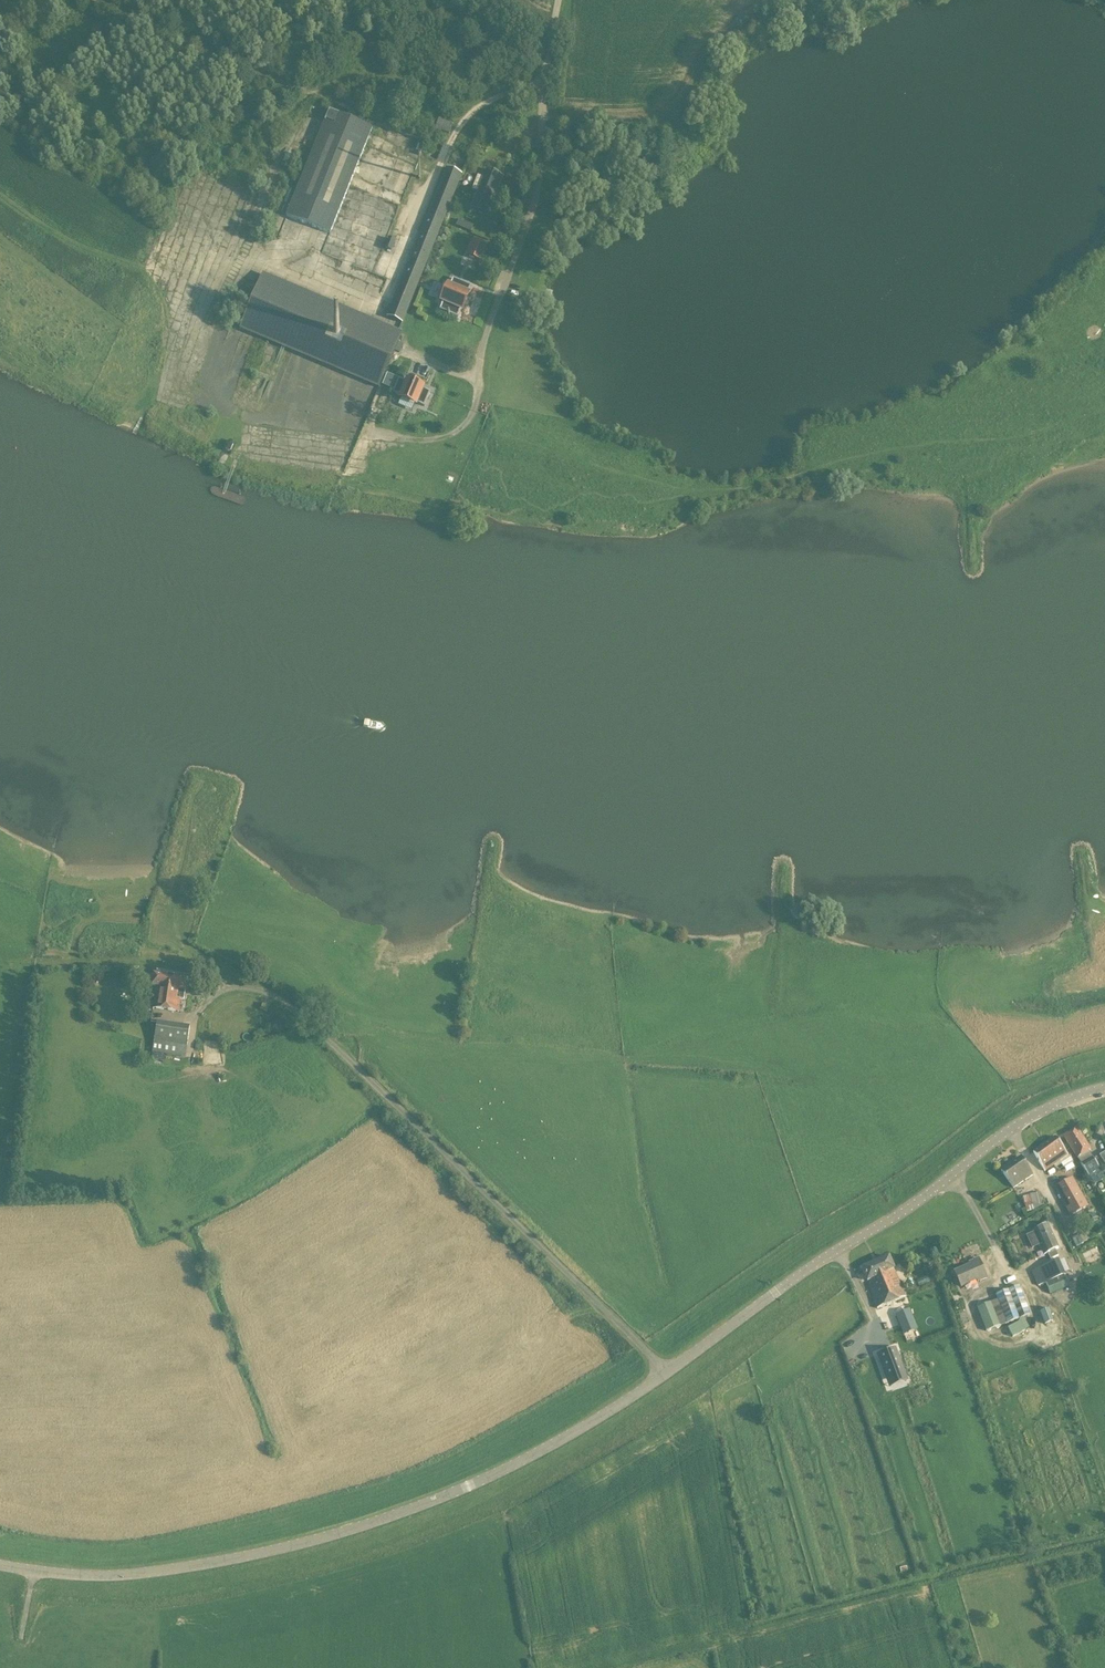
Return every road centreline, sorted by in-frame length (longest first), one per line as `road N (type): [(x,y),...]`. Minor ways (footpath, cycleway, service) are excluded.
road 1 (unclassified): [(1104,1088),(1059,1101),(1019,1127),(649,1384),(498,1475),(395,1514),(177,1573),(83,1578),(0,1565)]
road 2 (unclassified): [(480,379),(539,184),(560,0)]
road 3 (track): [(767,0),(726,30),(664,109),(636,122),(544,120)]
road 4 (track): [(148,269),(94,253),(0,188)]

